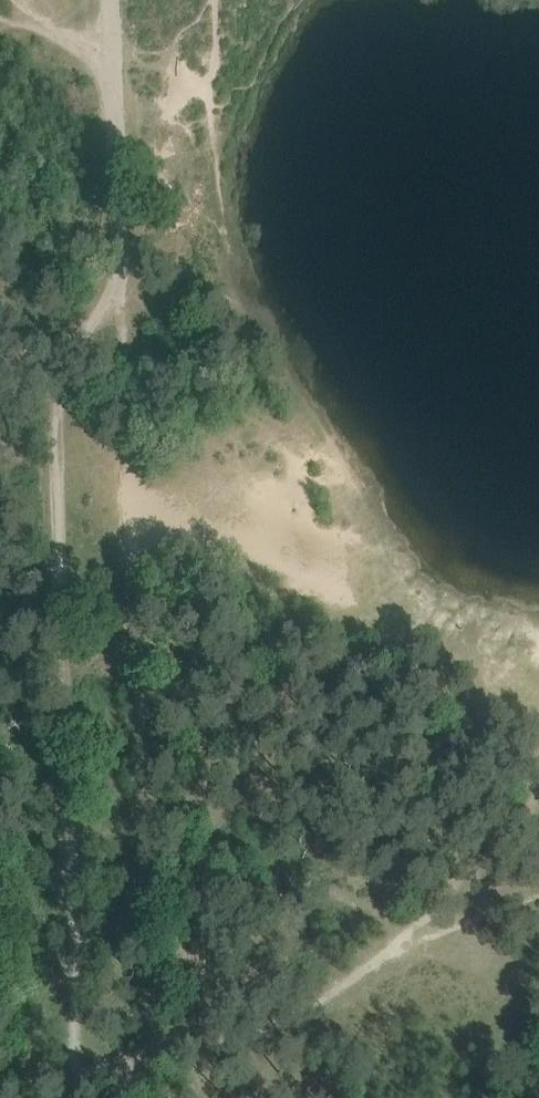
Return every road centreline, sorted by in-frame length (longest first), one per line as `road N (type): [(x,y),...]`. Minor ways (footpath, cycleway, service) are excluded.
road 1 (track): [(77,1097),(47,416),(51,380),(108,314)]
road 2 (track): [(144,1054),(126,362),(108,314)]
road 3 (track): [(538,680),(520,665),(381,615),(314,665),(253,784),(135,803)]
road 4 (track): [(111,81),(119,267),(108,314)]
road 5 (track): [(0,1083),(145,1081),(144,1054)]
road 6 (track): [(0,14),(111,81)]

